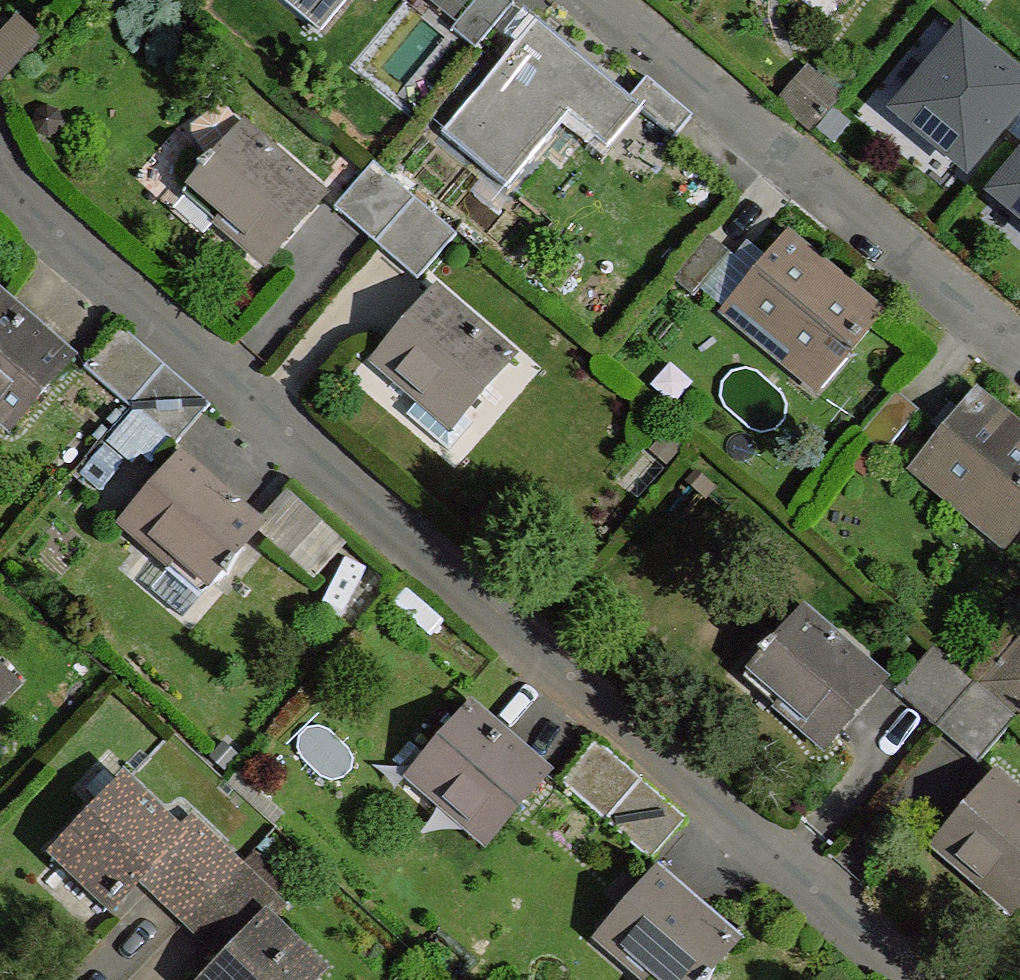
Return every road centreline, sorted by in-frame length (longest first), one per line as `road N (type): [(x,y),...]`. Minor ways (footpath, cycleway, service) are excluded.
road 1 (residential): [(917,979),(31,204),(0,149)]
road 2 (residential): [(1019,355),(597,0)]

